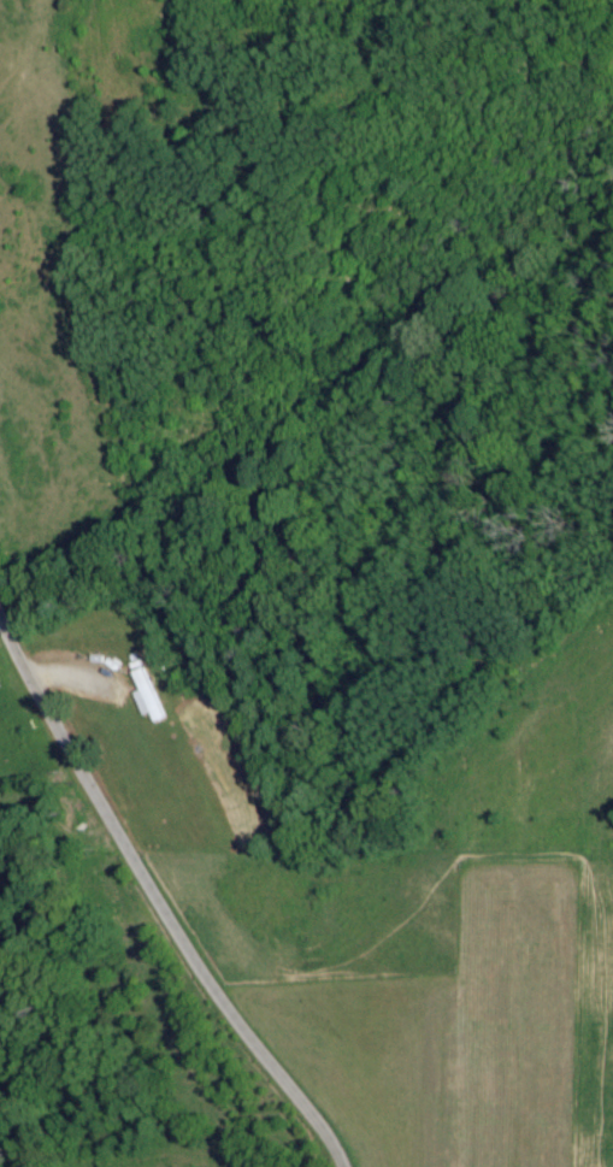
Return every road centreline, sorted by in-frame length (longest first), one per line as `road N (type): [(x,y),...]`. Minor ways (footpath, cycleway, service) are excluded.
road 1 (residential): [(345,1166),(167,914),(0,612)]

